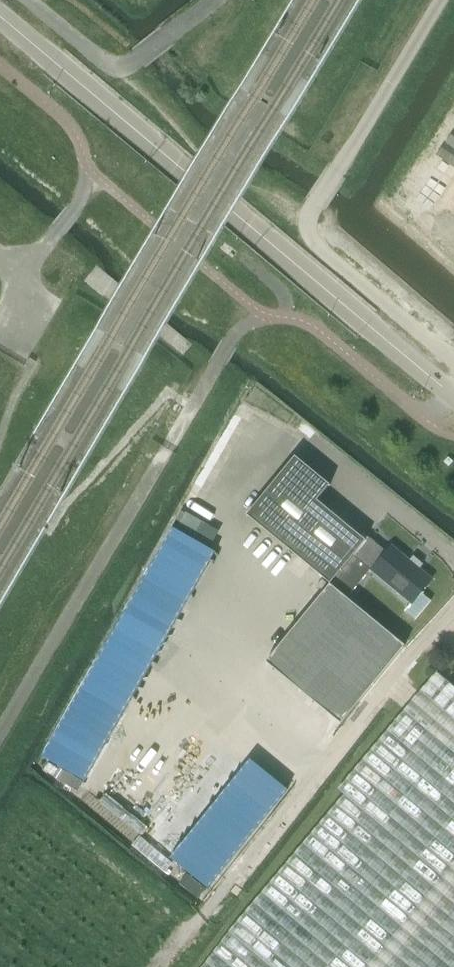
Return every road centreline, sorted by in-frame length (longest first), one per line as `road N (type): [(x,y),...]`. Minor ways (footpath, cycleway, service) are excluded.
road 1 (residential): [(453,396),(0,15)]
road 2 (track): [(408,0),(354,94),(356,110),(368,119)]

